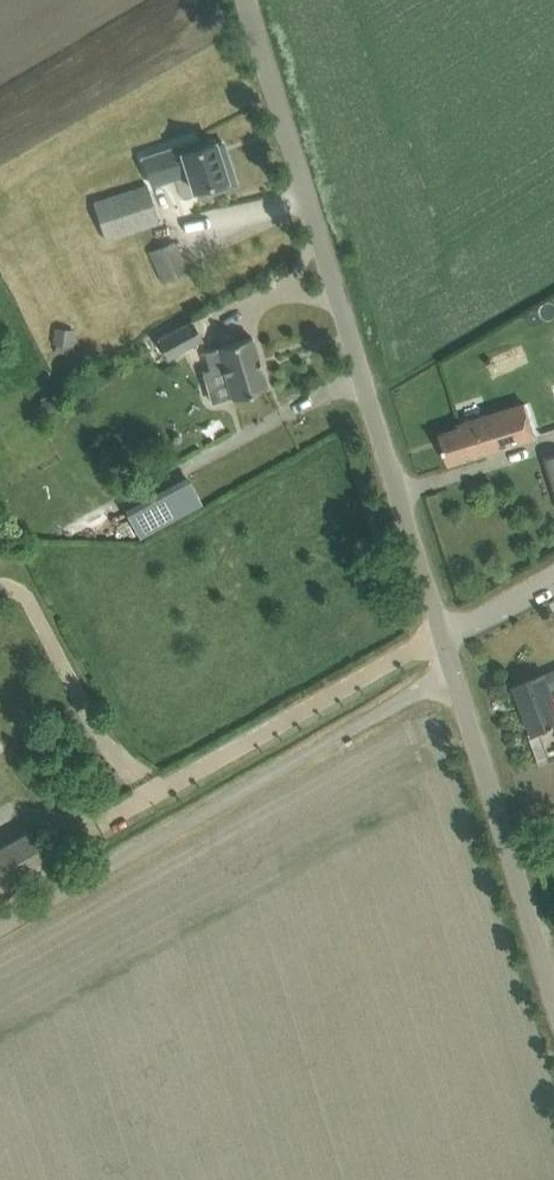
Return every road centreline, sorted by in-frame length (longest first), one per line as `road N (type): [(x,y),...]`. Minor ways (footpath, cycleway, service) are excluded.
road 1 (unclassified): [(458,672),(247,0)]
road 2 (unclassified): [(0,933),(458,672)]
road 3 (unclassified): [(553,987),(458,672)]

